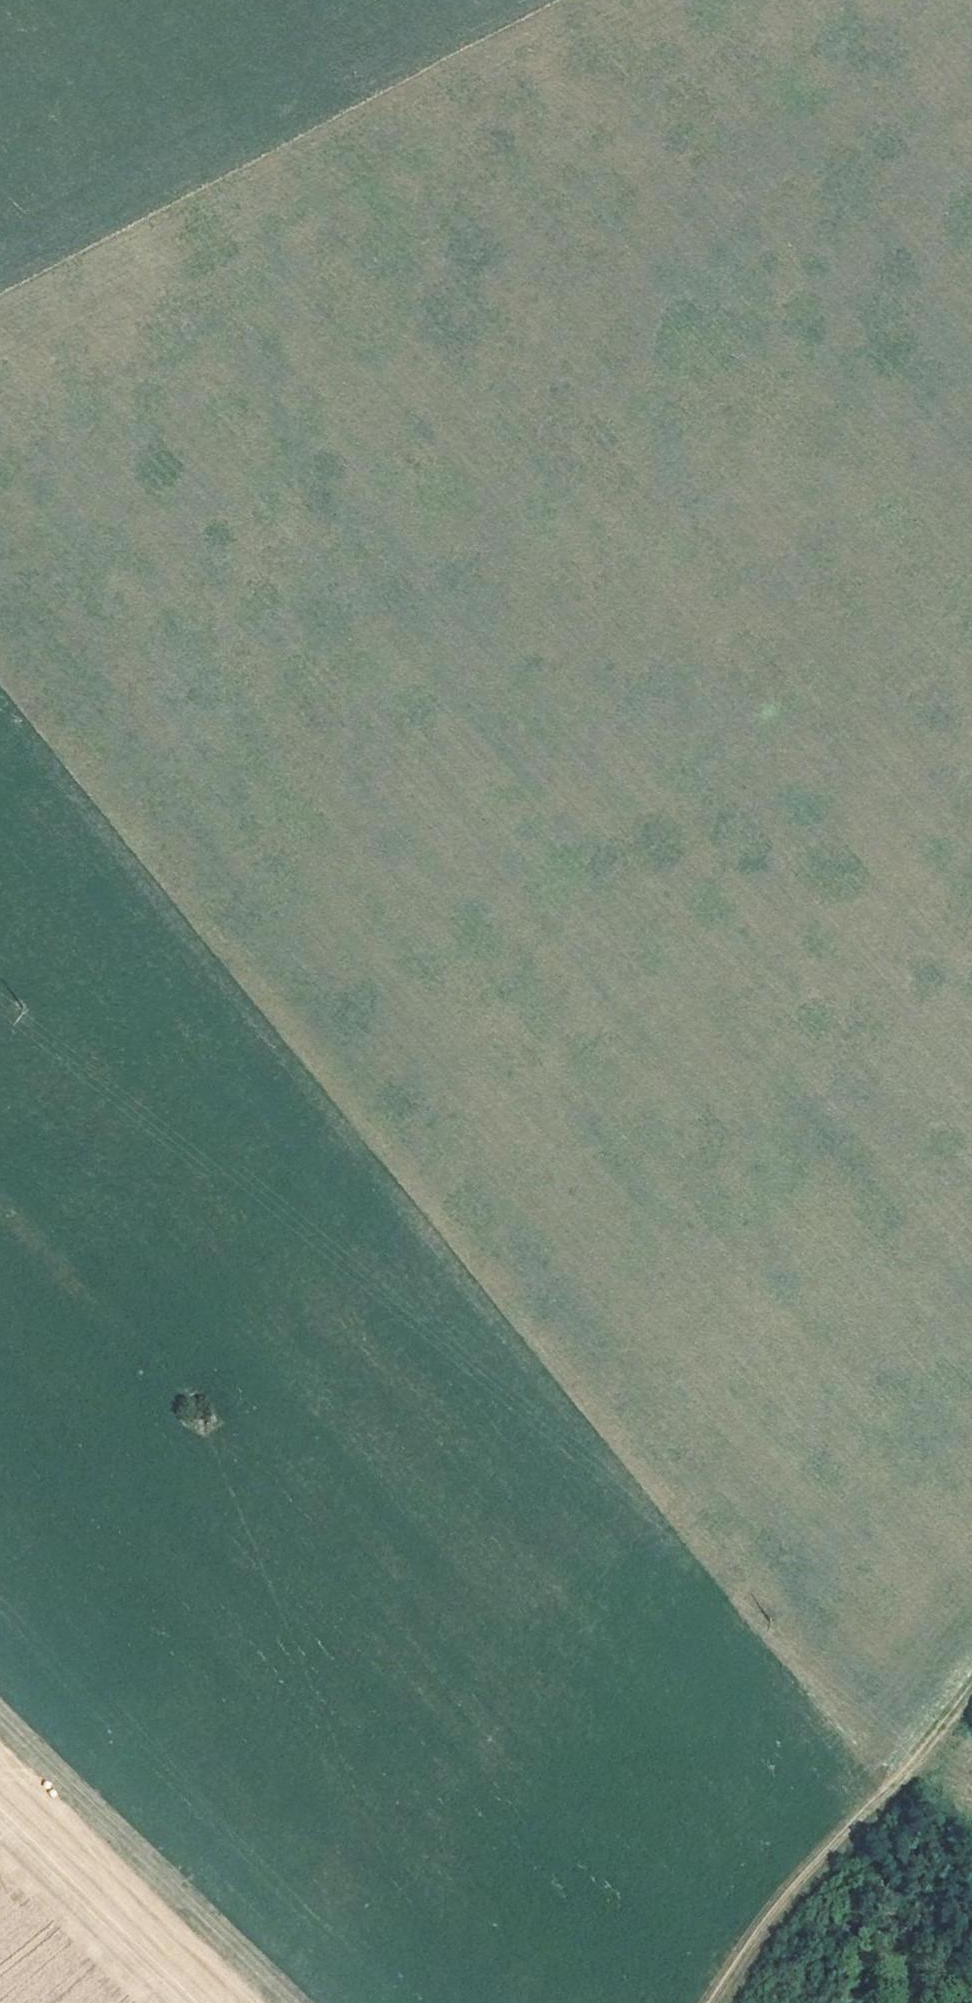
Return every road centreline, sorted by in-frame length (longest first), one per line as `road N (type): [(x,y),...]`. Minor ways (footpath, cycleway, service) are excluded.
road 1 (track): [(294,2002),(0,1713)]
road 2 (track): [(971,1690),(723,2002)]

